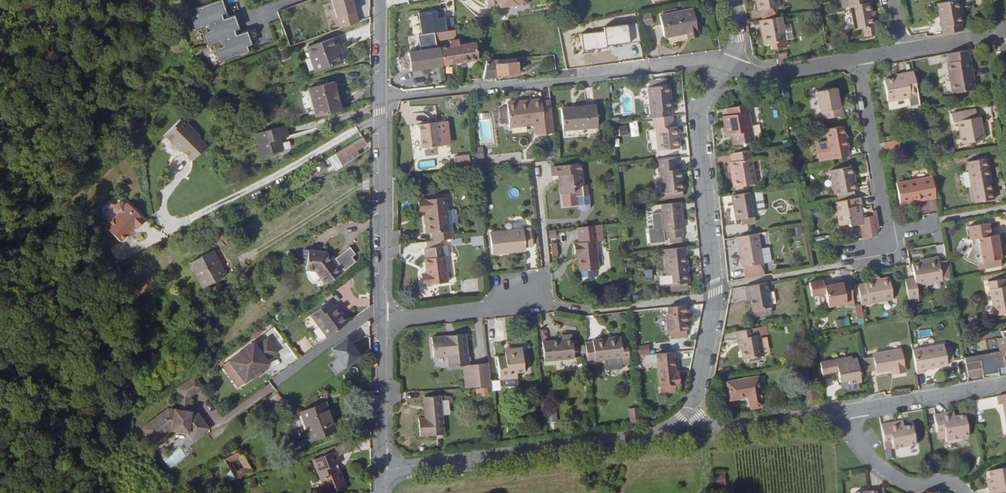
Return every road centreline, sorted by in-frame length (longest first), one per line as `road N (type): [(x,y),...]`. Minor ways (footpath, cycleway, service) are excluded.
road 1 (residential): [(726,66),(698,109),(716,292),(689,406)]
road 2 (residential): [(380,98),(726,66)]
road 3 (residential): [(689,406),(657,435),(380,470)]
road 4 (track): [(123,254),(380,118)]
road 5 (residential): [(857,58),(887,229),(880,248),(847,254)]
road 6 (tertiary): [(382,322),(380,98)]
road 7 (track): [(214,429),(382,306)]
road 8 (residential): [(849,409),(725,428),(689,406)]
road 9 (track): [(241,260),(380,183)]
road 10 (residential): [(1005,383),(849,409)]
road 11 (residential): [(849,409),(852,432),(899,483),(961,492)]
road 12 (tertiary): [(380,470),(382,322)]
road 13 (residential): [(382,322),(484,310),(518,297)]
road 14 (residential): [(726,66),(768,73),(857,58)]
road 15 (track): [(536,177),(547,268),(518,297)]

